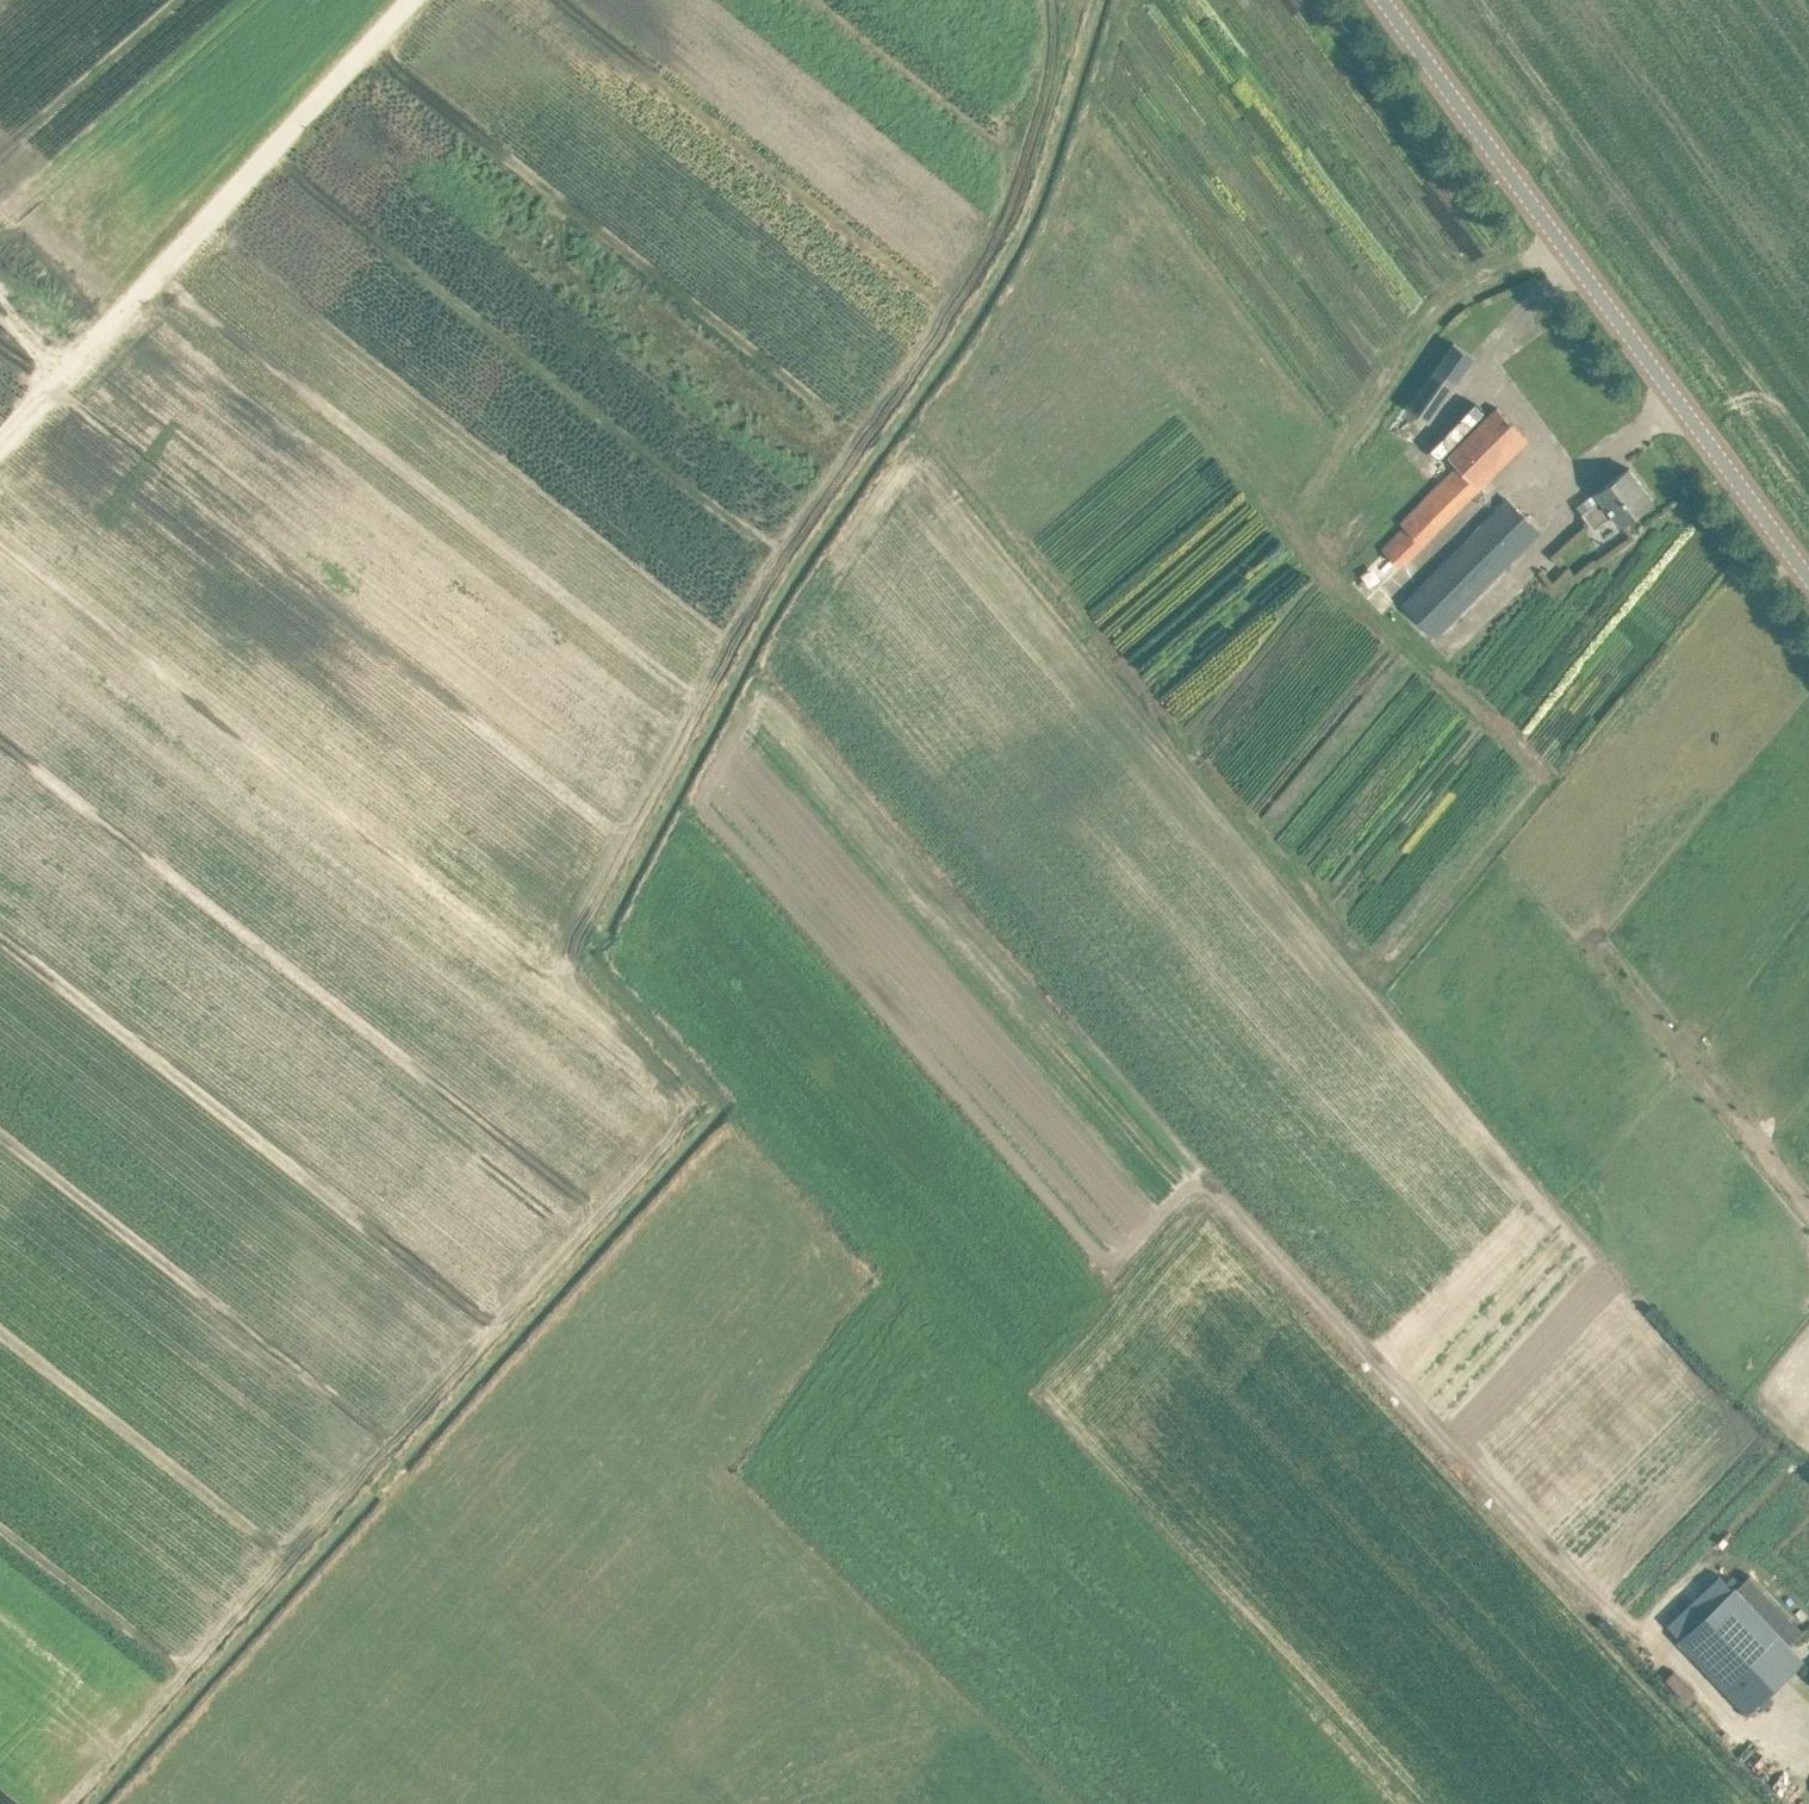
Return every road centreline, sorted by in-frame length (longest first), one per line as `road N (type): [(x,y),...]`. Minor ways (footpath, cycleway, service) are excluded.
road 1 (unclassified): [(1808,575),(1385,0)]

